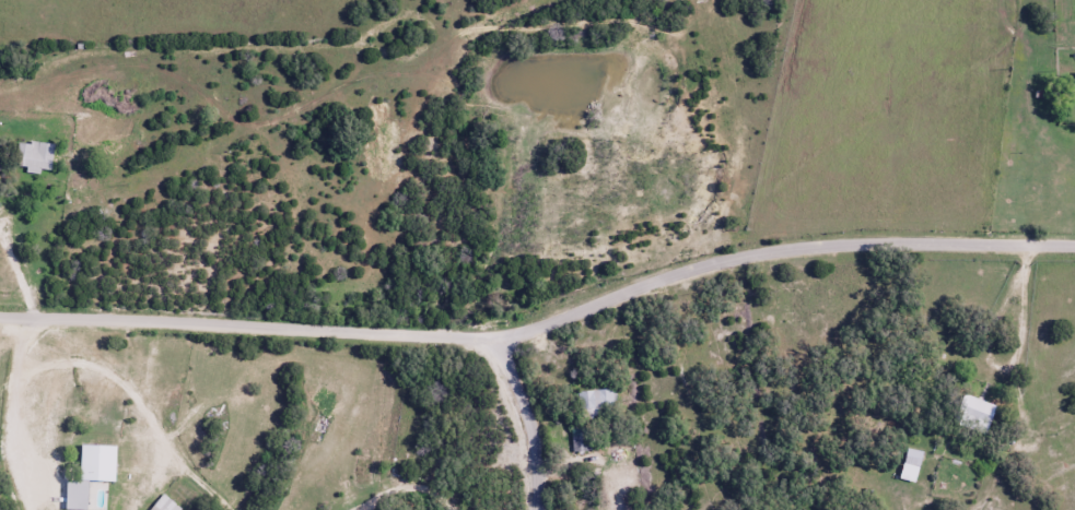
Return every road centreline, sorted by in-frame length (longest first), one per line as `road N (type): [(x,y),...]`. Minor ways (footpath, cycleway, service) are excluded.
road 1 (residential): [(1074,243),(796,247),(699,268),(528,331),(446,334)]
road 2 (residential): [(446,334),(115,318)]
road 3 (residential): [(535,509),(531,425),(496,334)]

